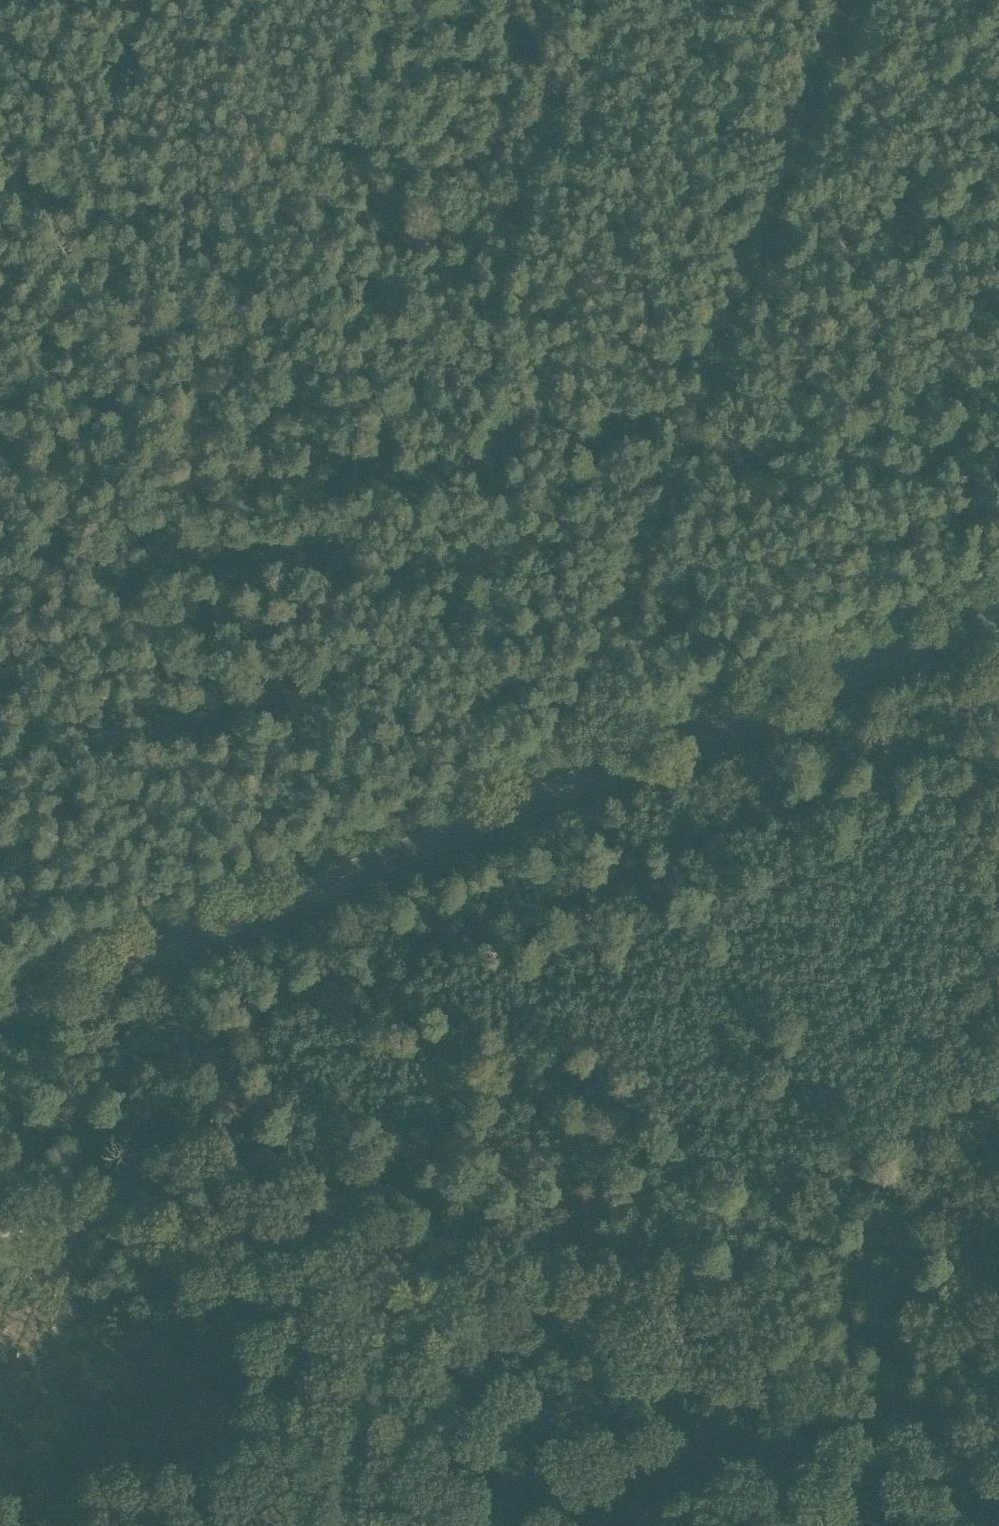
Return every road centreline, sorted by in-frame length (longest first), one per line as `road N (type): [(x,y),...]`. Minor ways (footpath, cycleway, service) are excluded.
road 1 (secondary): [(0,1022),(998,619)]
road 2 (track): [(0,1228),(88,1207),(295,1241),(680,1359),(837,1397),(998,1408)]
road 3 (track): [(568,793),(874,0)]

